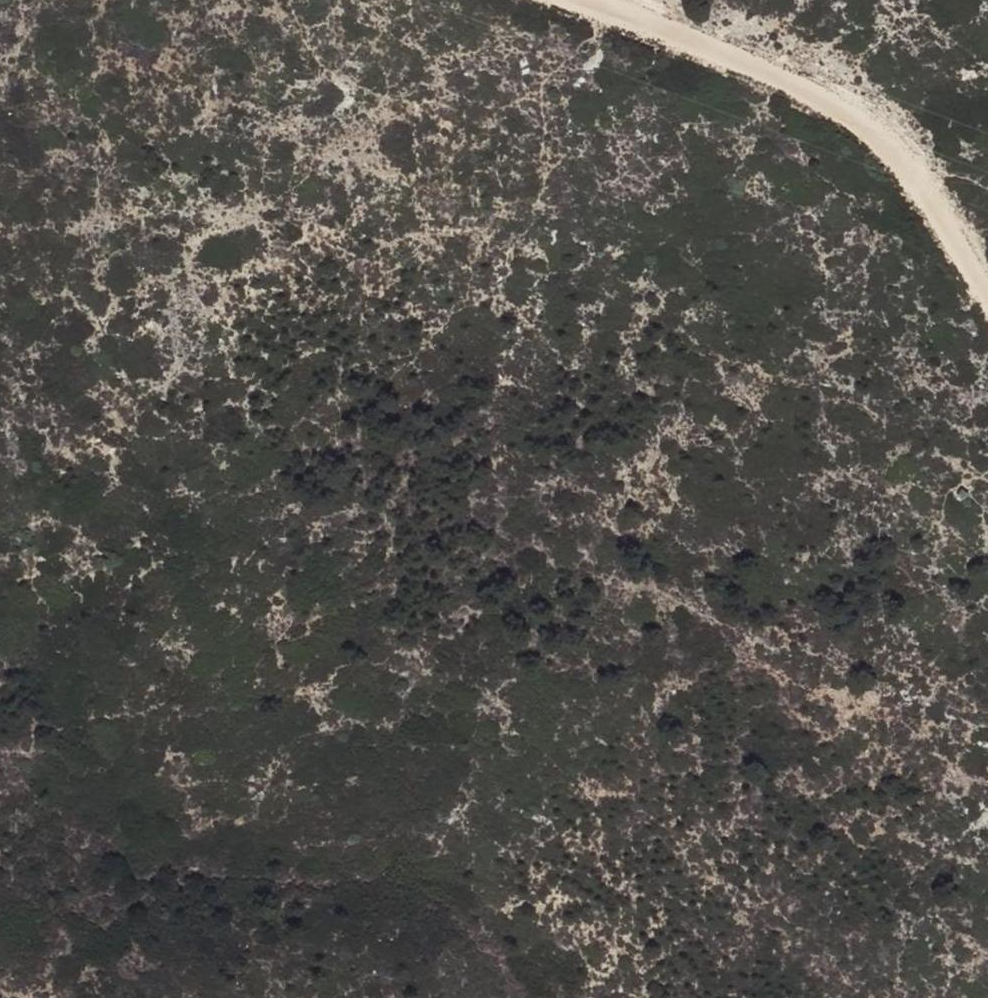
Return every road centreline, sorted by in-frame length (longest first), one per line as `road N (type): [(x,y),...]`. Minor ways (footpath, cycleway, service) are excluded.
road 1 (track): [(987,270),(937,188),(854,103),(596,0)]

